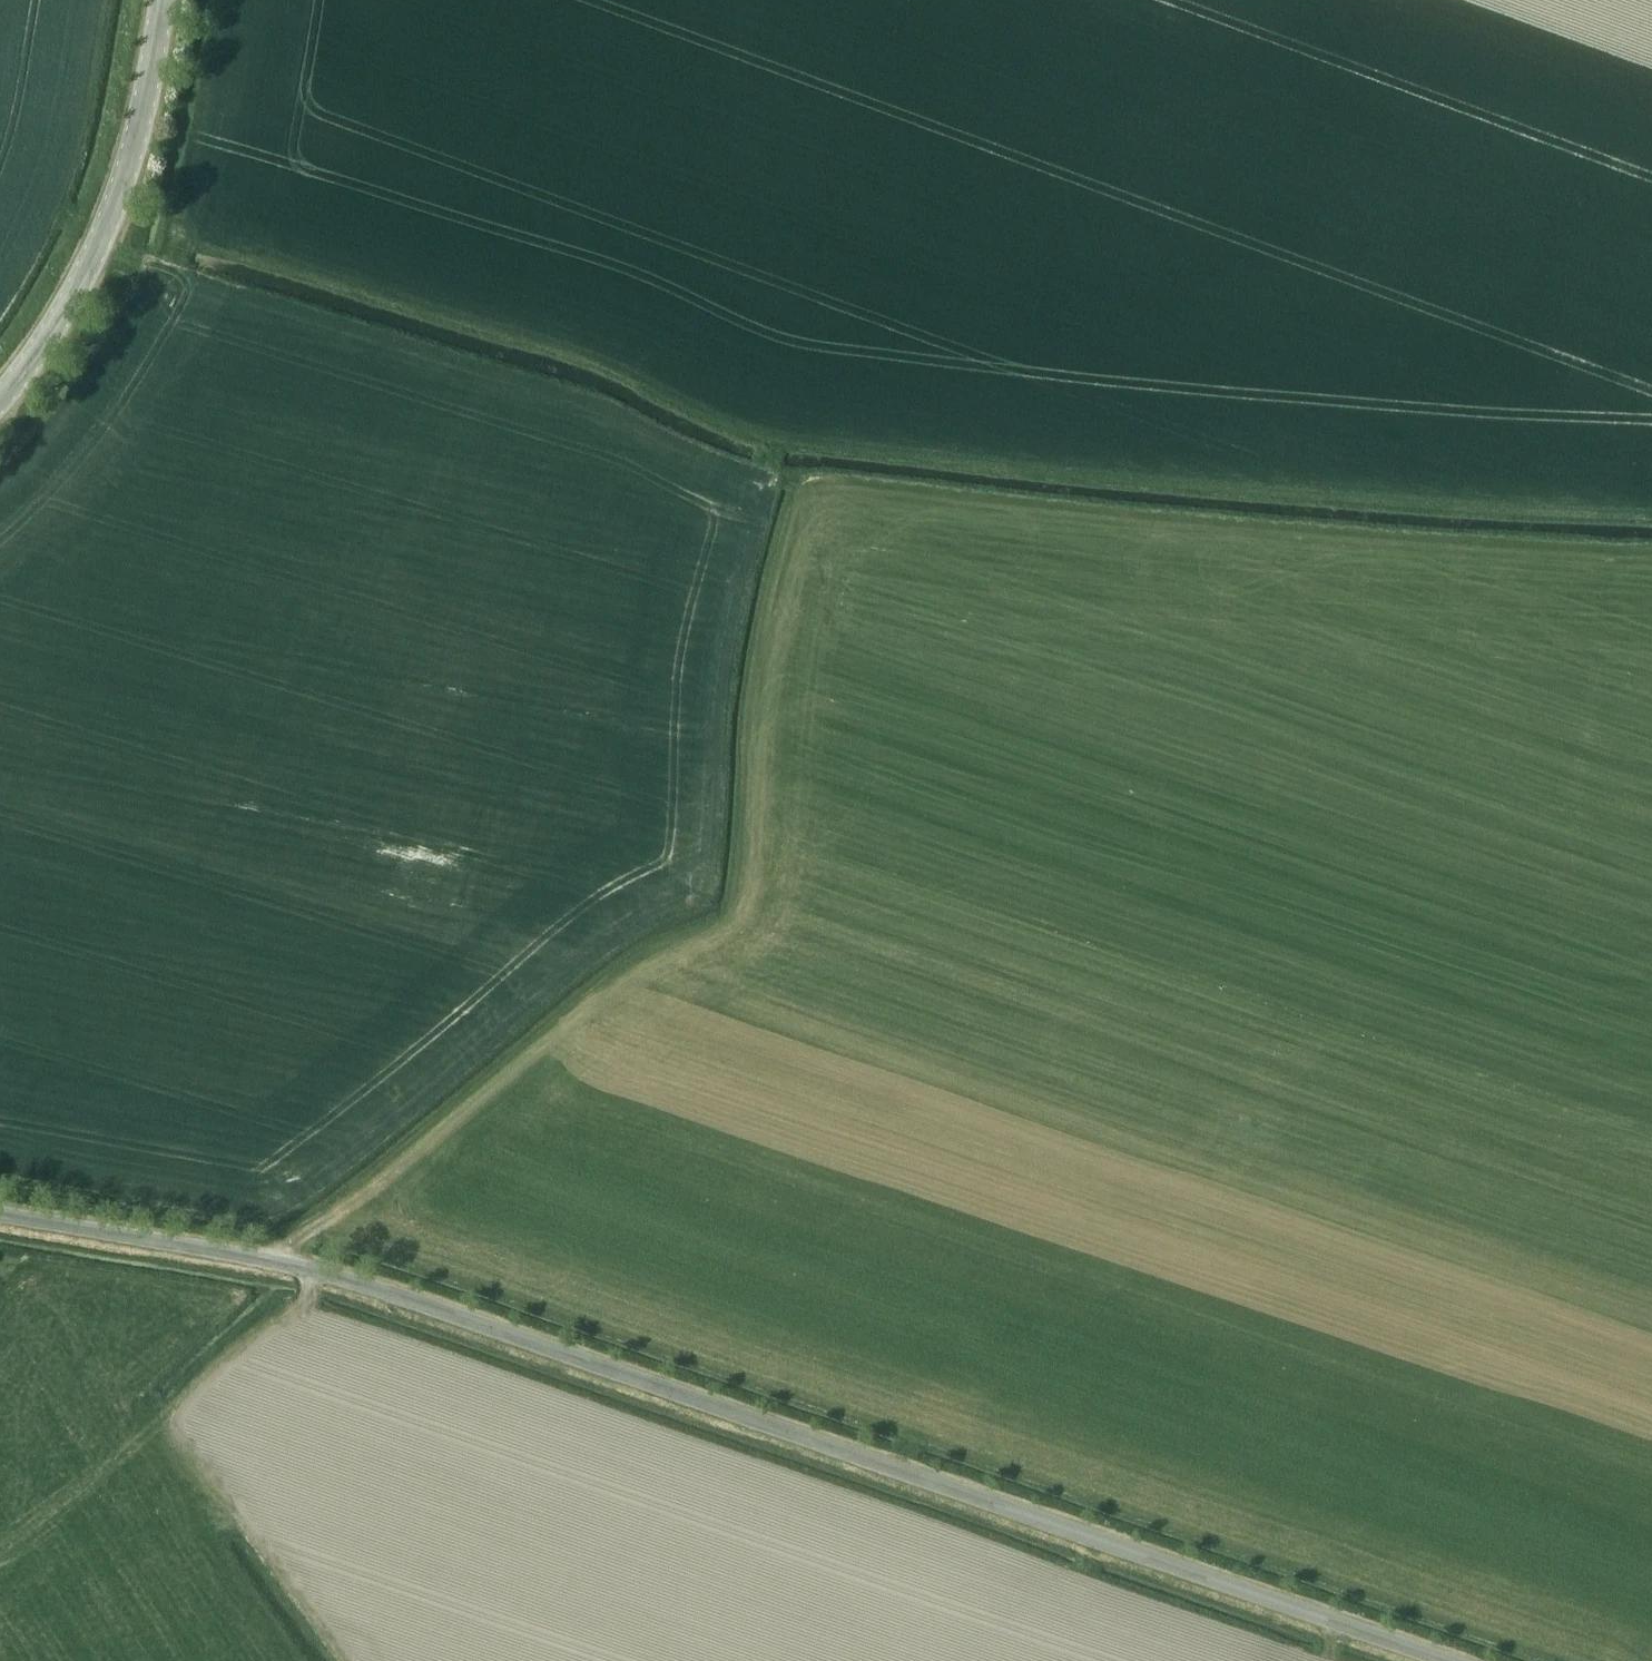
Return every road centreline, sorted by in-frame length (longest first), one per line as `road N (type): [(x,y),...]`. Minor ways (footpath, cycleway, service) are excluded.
road 1 (tertiary): [(0,1214),(346,1278),(1443,1660)]
road 2 (tertiary): [(0,397),(54,320),(120,185),(143,113),(162,0)]

